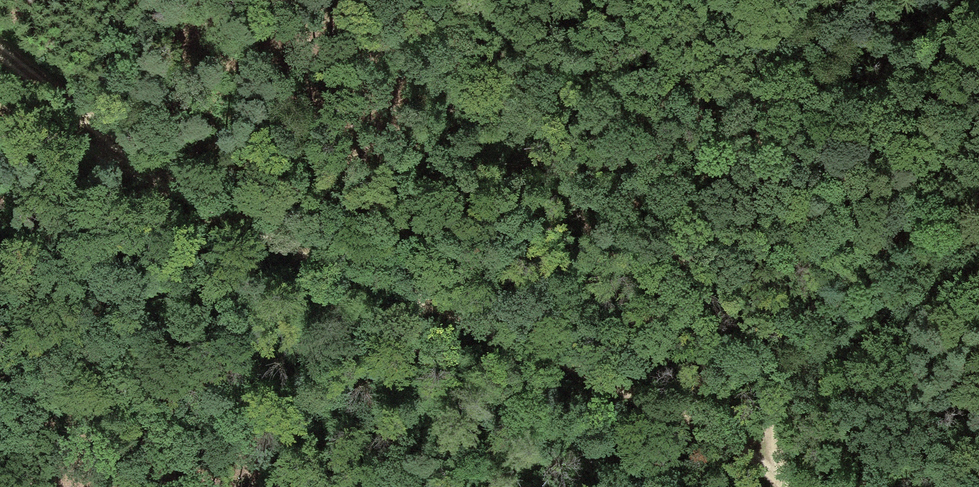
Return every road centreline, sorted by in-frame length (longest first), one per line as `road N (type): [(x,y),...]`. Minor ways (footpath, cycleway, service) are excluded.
road 1 (track): [(782,486),(744,450),(683,428),(530,347),(281,245),(137,164),(0,54)]
road 2 (track): [(744,450),(787,383),(837,344),(934,304),(978,261)]

